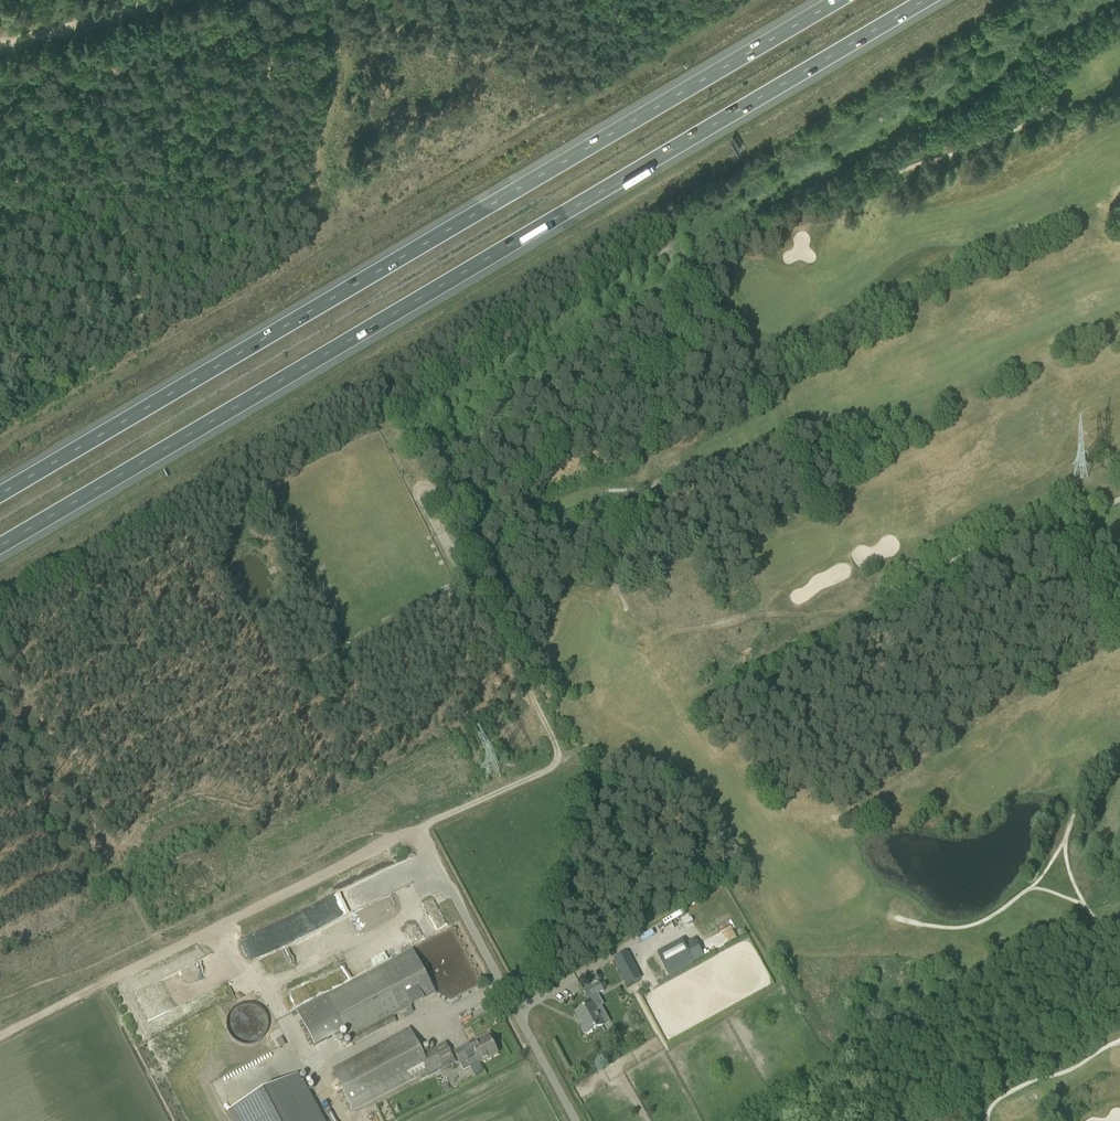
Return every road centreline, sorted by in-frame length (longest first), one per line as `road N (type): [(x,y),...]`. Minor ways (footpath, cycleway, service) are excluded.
road 1 (motorway): [(0,549),(928,0)]
road 2 (motorway): [(842,0),(0,498)]
road 3 (track): [(131,271),(185,220),(262,183),(271,169),(273,124),(297,72),(355,50),(461,53),(492,36),(528,0)]
road 4 (track): [(0,1036),(399,837)]
road 5 (unclassified): [(575,1120),(418,829)]
road 6 (track): [(0,653),(131,898)]
road 7 (track): [(131,271),(63,34)]
road 8 (track): [(399,837),(600,743)]
road 9 (track): [(0,42),(147,0)]

